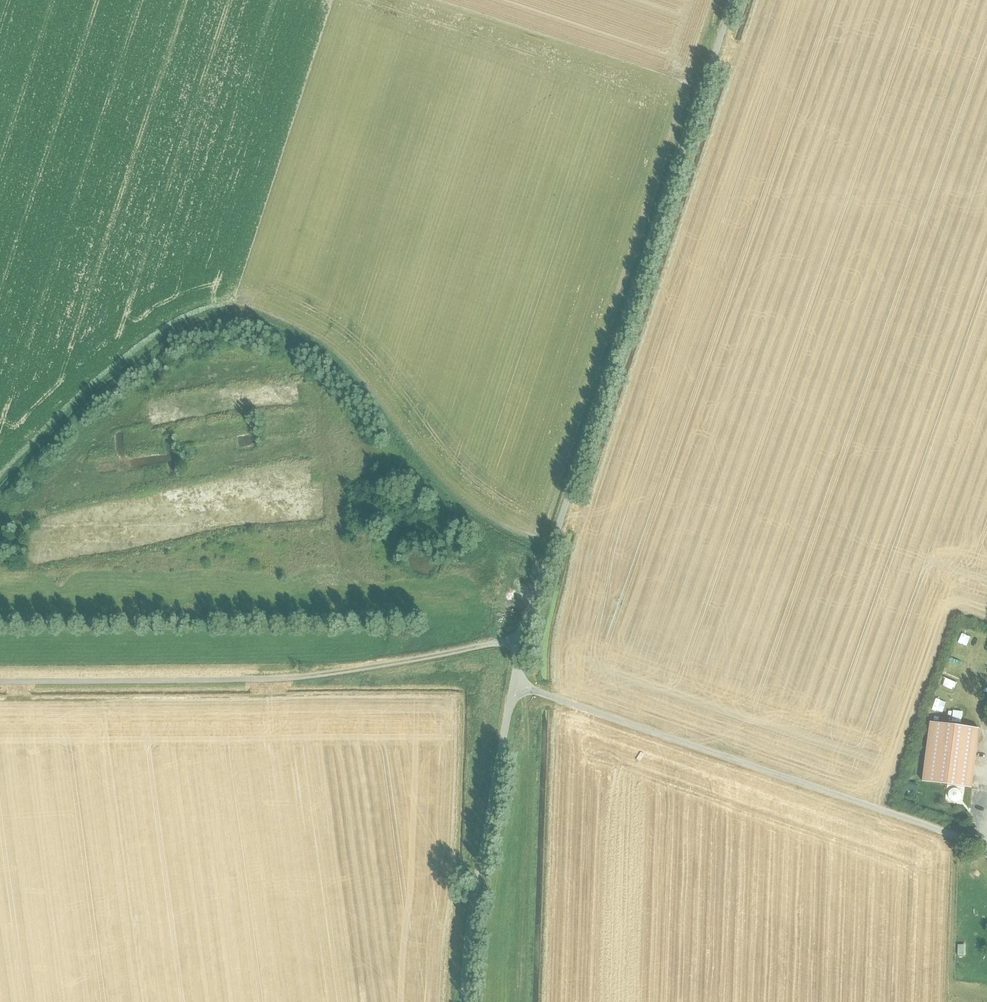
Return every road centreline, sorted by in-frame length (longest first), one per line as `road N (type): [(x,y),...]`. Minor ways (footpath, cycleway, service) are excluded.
road 1 (unclassified): [(521,645),(735,0)]
road 2 (unclassified): [(521,645),(305,676),(0,682)]
road 3 (unclassified): [(964,839),(516,684)]
road 4 (unclassified): [(465,1001),(471,910),(516,684)]

